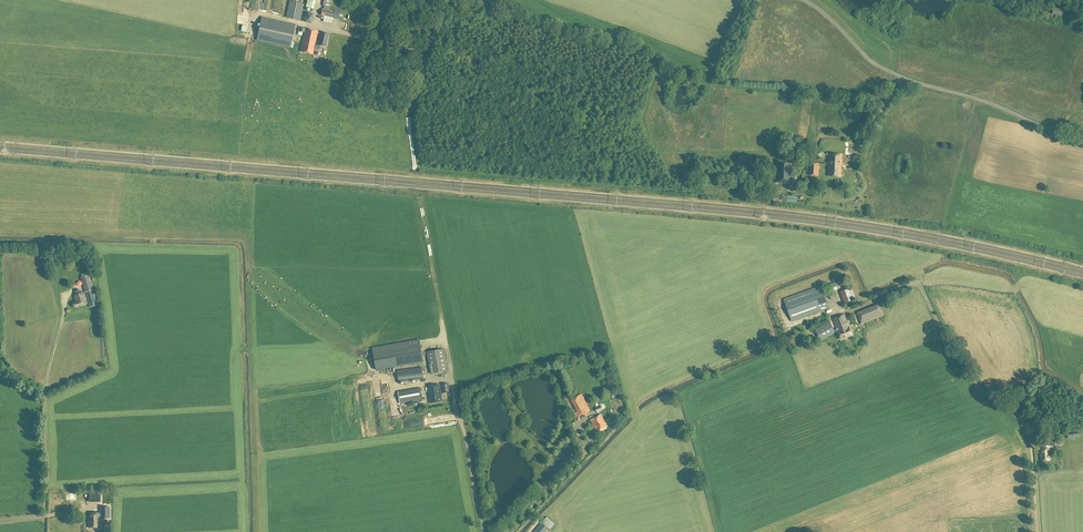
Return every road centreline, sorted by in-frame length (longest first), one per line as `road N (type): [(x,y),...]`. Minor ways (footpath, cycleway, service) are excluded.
road 1 (unclassified): [(1082,140),(883,69),(804,0)]
road 2 (track): [(420,198),(452,385)]
road 3 (unclassified): [(484,531),(452,385)]
road 4 (track): [(430,45),(406,109),(416,172)]

